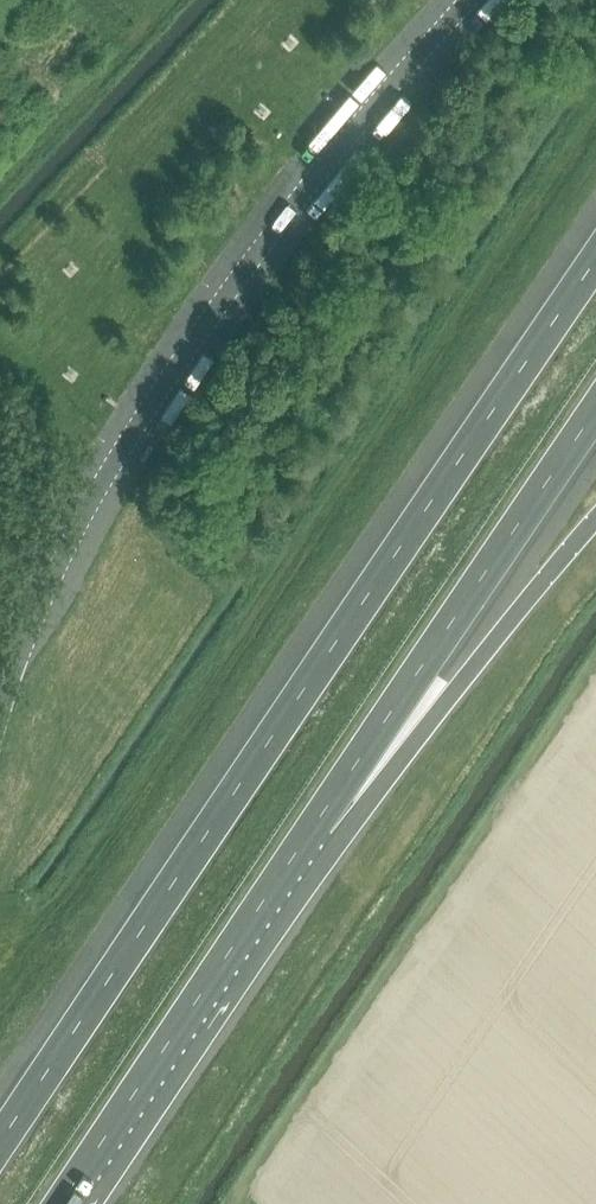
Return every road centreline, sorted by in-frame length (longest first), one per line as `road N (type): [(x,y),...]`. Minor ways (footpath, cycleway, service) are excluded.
road 1 (motorway): [(595,252),(0,1139)]
road 2 (motorway): [(313,825),(595,412)]
road 3 (motorway): [(60,1203),(313,825)]
road 4 (motorway): [(313,825),(452,692),(595,517)]

